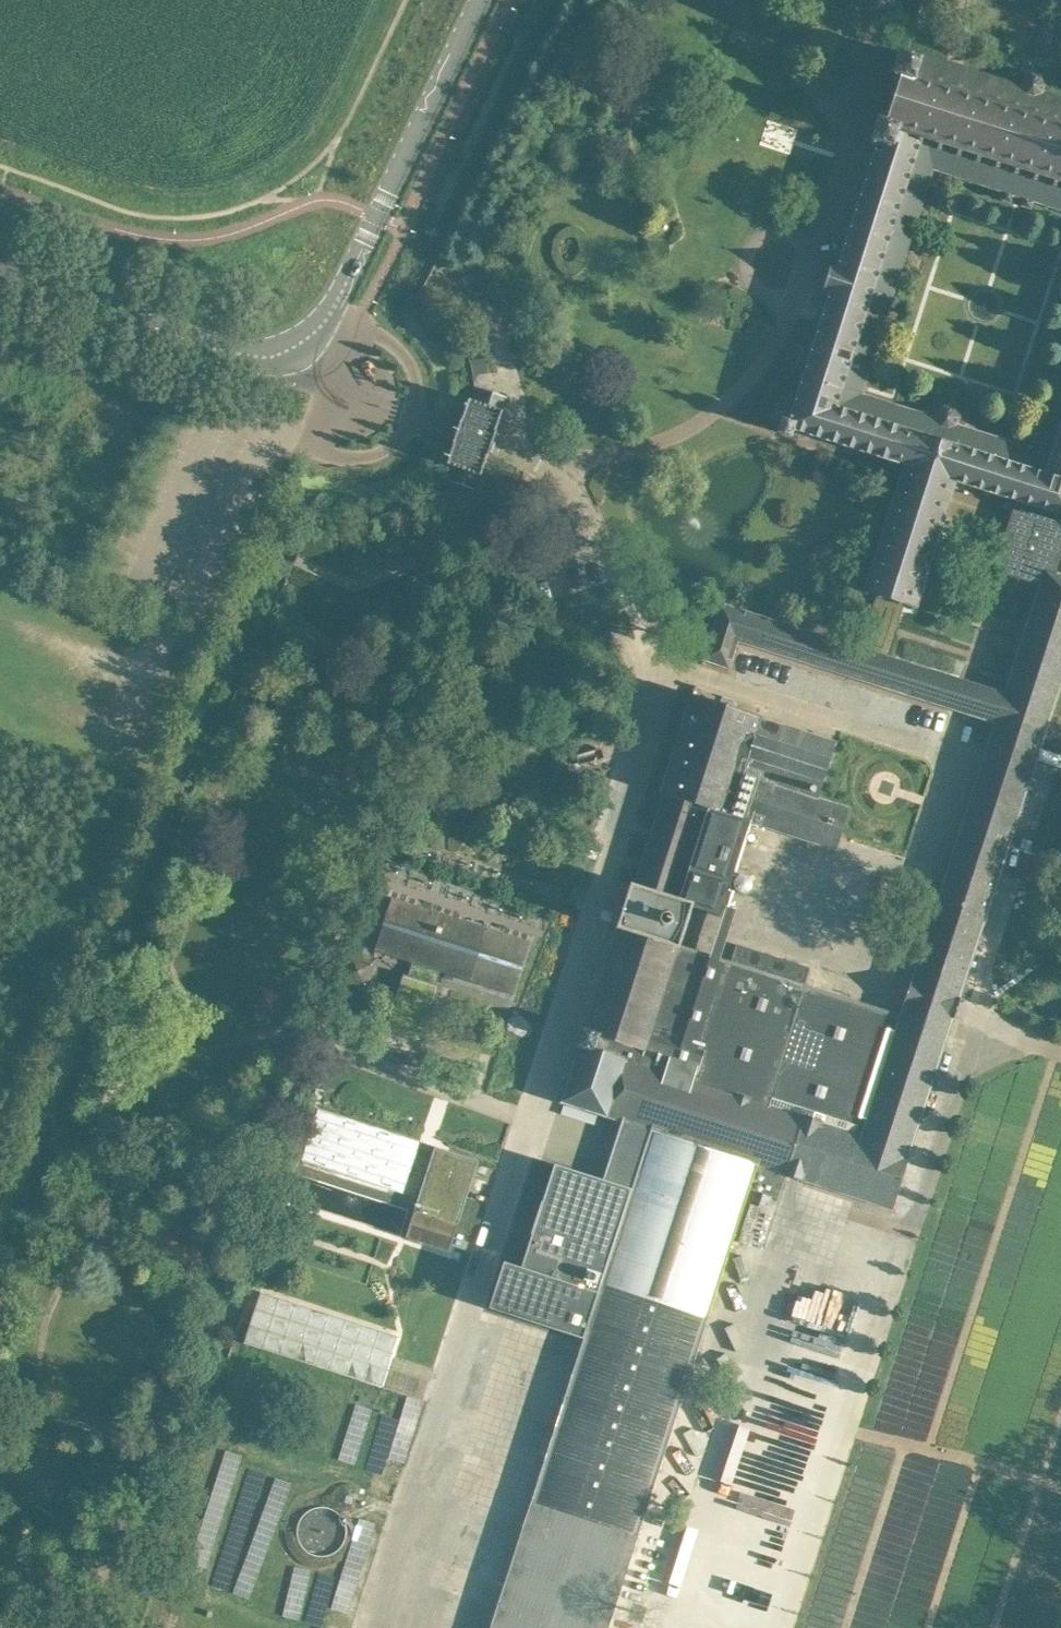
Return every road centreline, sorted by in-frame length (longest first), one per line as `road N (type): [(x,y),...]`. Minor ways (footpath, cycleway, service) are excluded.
road 1 (unclassified): [(556,464),(599,534),(658,675),(618,835),(420,1467),(421,1562),(400,1627)]
road 2 (tertiary): [(483,0),(340,294),(300,343),(262,359),(0,272)]
road 3 (unclassified): [(782,296),(780,337),(717,407),(654,441),(556,464)]
road 4 (unclassified): [(806,243),(834,191),(891,0)]
road 5 (unclassified): [(782,296),(761,291),(747,275),(749,244),(777,228),(806,243)]

